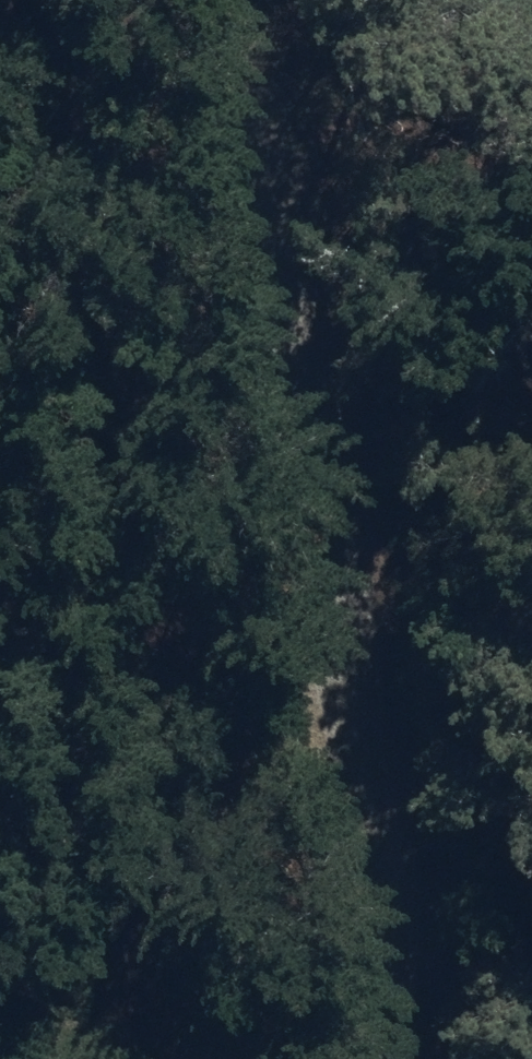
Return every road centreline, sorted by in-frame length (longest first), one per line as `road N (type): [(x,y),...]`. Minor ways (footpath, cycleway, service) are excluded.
road 1 (track): [(279,0),(423,1058)]

